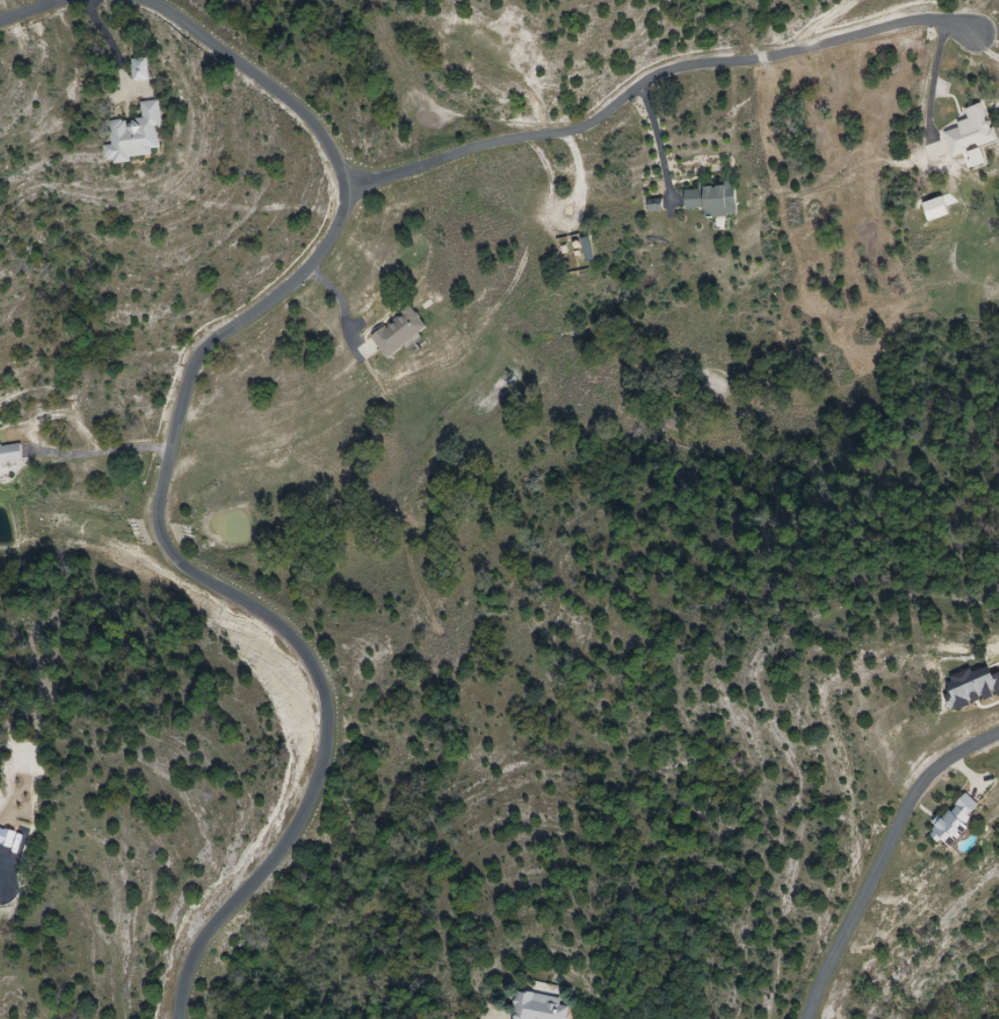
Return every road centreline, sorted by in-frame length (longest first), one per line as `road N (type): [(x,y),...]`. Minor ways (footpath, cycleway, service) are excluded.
road 1 (residential): [(184,1018),(198,956),(280,868),(310,820),(338,735),(326,692),(283,629),(179,557),(163,509),(173,453),(196,360),(310,269),(341,220),(344,173),(333,146),(275,87),(132,0)]
road 2 (residential): [(345,194),(502,142),(574,138),(655,74),(705,62),(803,56),(934,20),(990,61)]
road 3 (residential): [(806,1018),(917,791),(936,769),(998,732)]

